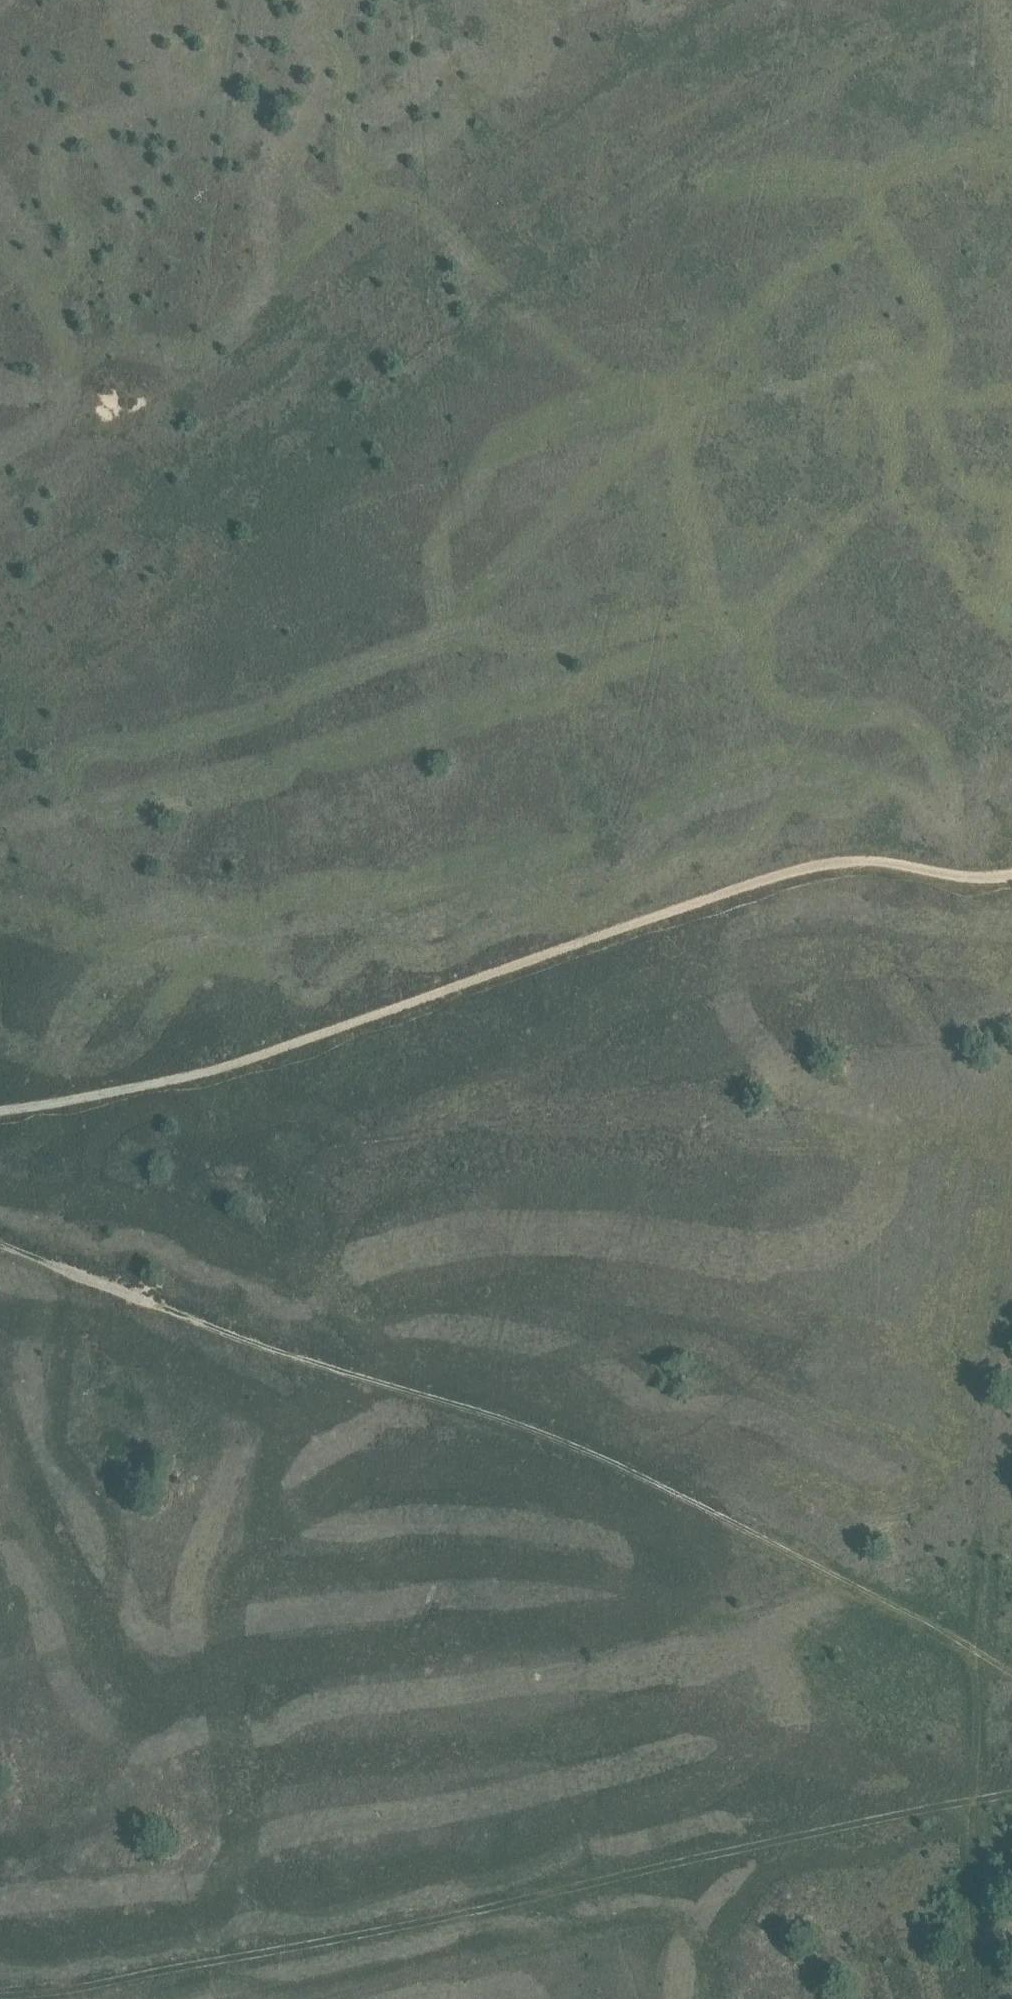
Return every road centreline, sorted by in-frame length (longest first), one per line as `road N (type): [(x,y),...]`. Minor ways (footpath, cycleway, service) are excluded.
road 1 (track): [(1011,1672),(573,1446),(319,1371),(0,1242)]
road 2 (track): [(0,1114),(218,1069),(800,869),(847,861),(1011,873)]

